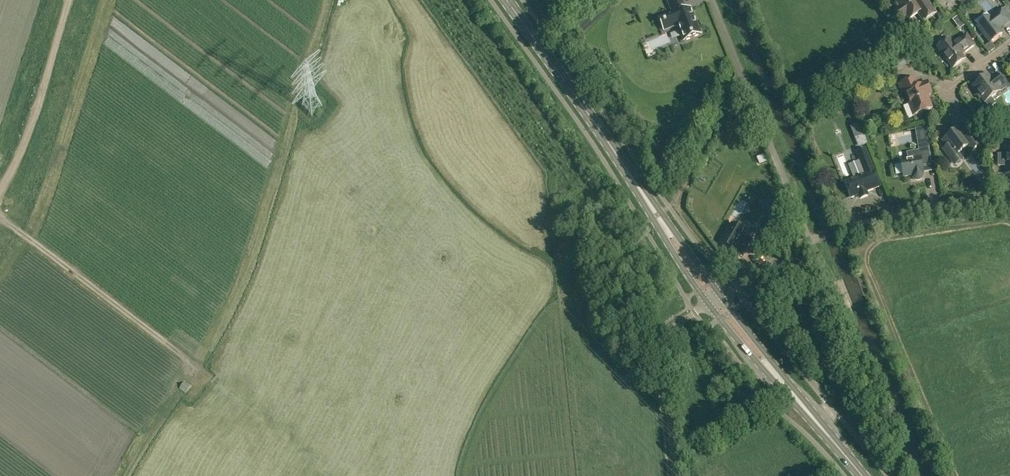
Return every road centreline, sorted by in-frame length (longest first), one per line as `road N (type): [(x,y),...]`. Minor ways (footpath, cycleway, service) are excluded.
road 1 (secondary): [(715,302),(507,0)]
road 2 (residential): [(809,241),(712,0)]
road 3 (track): [(0,214),(199,371)]
road 4 (secondary): [(862,475),(715,302)]
road 5 (track): [(0,197),(17,170),(72,0)]
road 6 (track): [(715,302),(662,338),(675,475)]
road 7 (residential): [(1009,201),(930,208),(823,236)]

